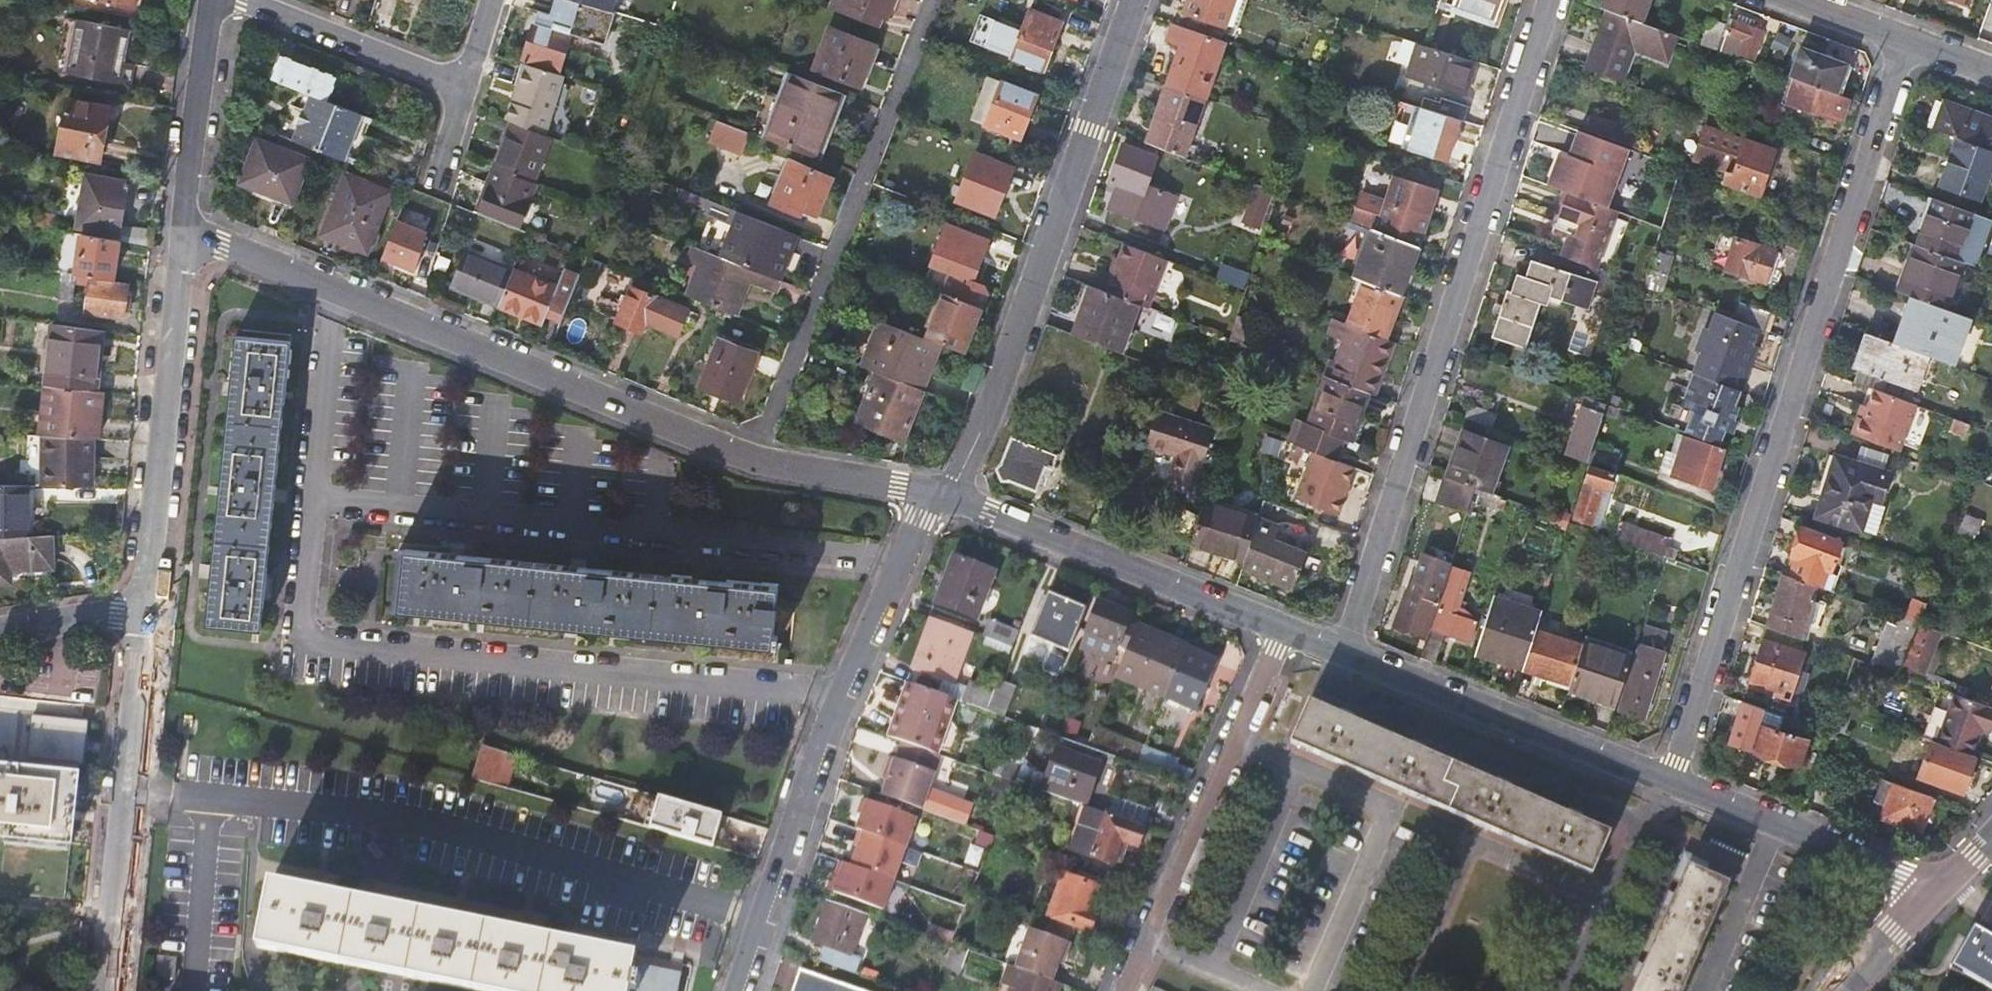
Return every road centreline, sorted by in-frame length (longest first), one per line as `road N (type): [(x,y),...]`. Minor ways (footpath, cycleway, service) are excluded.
road 1 (residential): [(1899,43),(1670,779)]
road 2 (residential): [(1543,0),(1335,650)]
road 3 (residential): [(184,230),(748,460)]
road 4 (residential): [(939,495),(959,479),(988,420),(1139,0)]
road 5 (residential): [(939,495),(919,514),(840,694),(737,990)]
road 6 (residential): [(932,0),(748,460)]
road 7 (residential): [(1119,990),(1281,629)]
road 8 (residential): [(138,612),(184,230)]
road 9 (residential): [(104,990),(138,612)]
road 10 (residential): [(939,495),(1281,629)]
road 11 (residential): [(1335,650),(1670,779)]
road 12 (residential): [(458,80),(236,0)]
road 13 (residential): [(1572,990),(1646,814),(1670,779)]
road 14 (residential): [(184,230),(211,0)]
road 15 (residential): [(748,460),(939,495)]
road 16 (residential): [(1779,824),(1706,990)]
road 17 (residential): [(1779,824),(1935,892)]
road 18 (residential): [(0,630),(138,612)]
road 19 (residential): [(1845,990),(1935,892)]
road 20 (residential): [(1779,0),(1899,43)]

